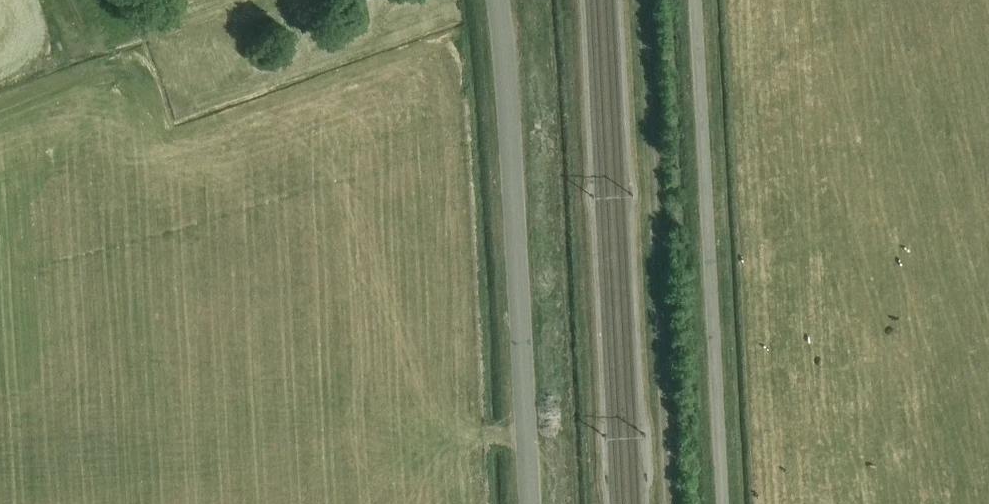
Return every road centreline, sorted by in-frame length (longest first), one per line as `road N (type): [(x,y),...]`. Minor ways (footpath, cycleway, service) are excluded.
road 1 (unclassified): [(531,503),(498,0)]
road 2 (unclassified): [(722,503),(696,0)]

